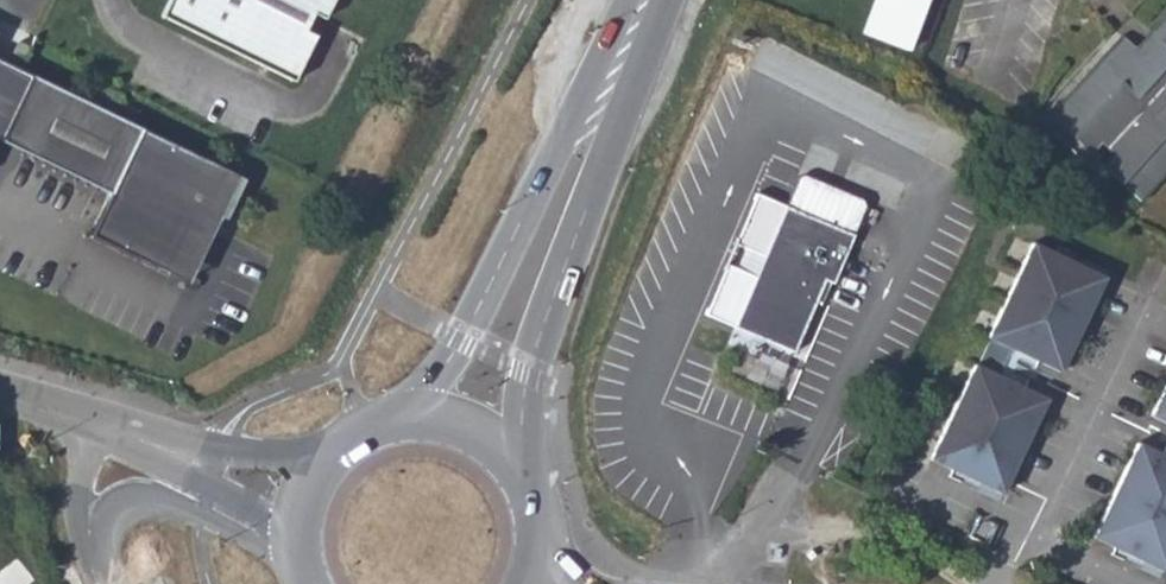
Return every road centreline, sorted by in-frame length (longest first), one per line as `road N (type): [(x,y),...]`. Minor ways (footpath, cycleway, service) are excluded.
road 1 (secondary): [(642,0),(450,426)]
road 2 (unclassified): [(115,583),(107,520),(130,500),(166,502),(205,521),(271,557),(302,583)]
road 3 (residential): [(324,466),(222,456),(88,422)]
road 4 (residential): [(88,422),(298,531)]
road 5 (unclassified): [(88,422),(79,532),(105,583)]
road 6 (secondary): [(538,544),(521,479),(491,446),(450,426)]
road 7 (secondary): [(450,426),(383,426),(324,466)]

